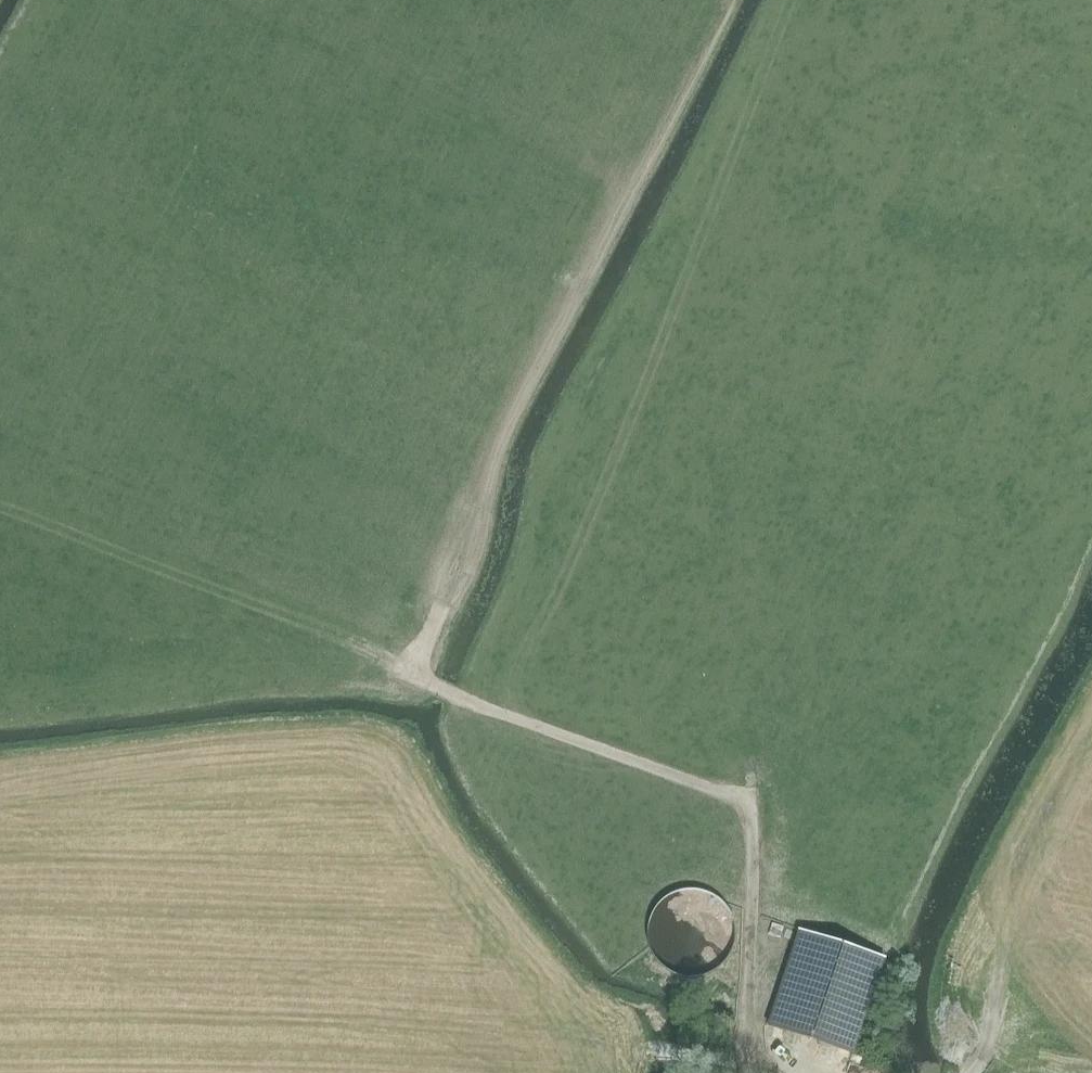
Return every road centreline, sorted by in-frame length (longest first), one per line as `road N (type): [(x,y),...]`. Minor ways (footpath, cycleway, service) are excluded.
road 1 (track): [(444,586),(414,665),(421,678),(750,801),(747,1032),(793,1072)]

